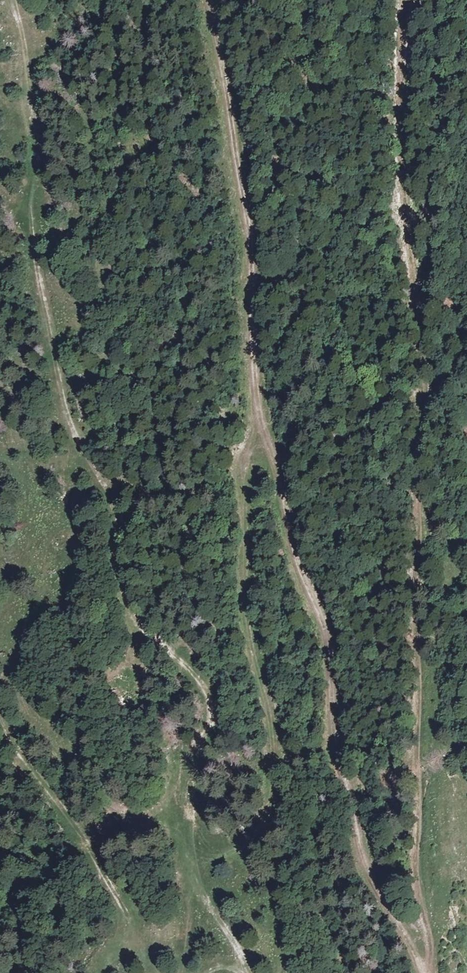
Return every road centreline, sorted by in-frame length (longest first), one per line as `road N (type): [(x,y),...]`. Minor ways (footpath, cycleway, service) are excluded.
road 1 (track): [(196,880),(175,799),(212,704),(186,666),(128,615),(103,486),(60,409),(29,227),(32,134),(9,0)]
road 2 (track): [(422,972),(369,870),(341,767),(326,629),(294,549),(259,417)]
road 3 (track): [(259,417),(248,459),(241,596),(274,727),(272,796),(253,840),(196,880)]
road 4 (track): [(259,417),(248,226),(209,0)]
road 5 (track): [(0,716),(83,834),(128,915)]

